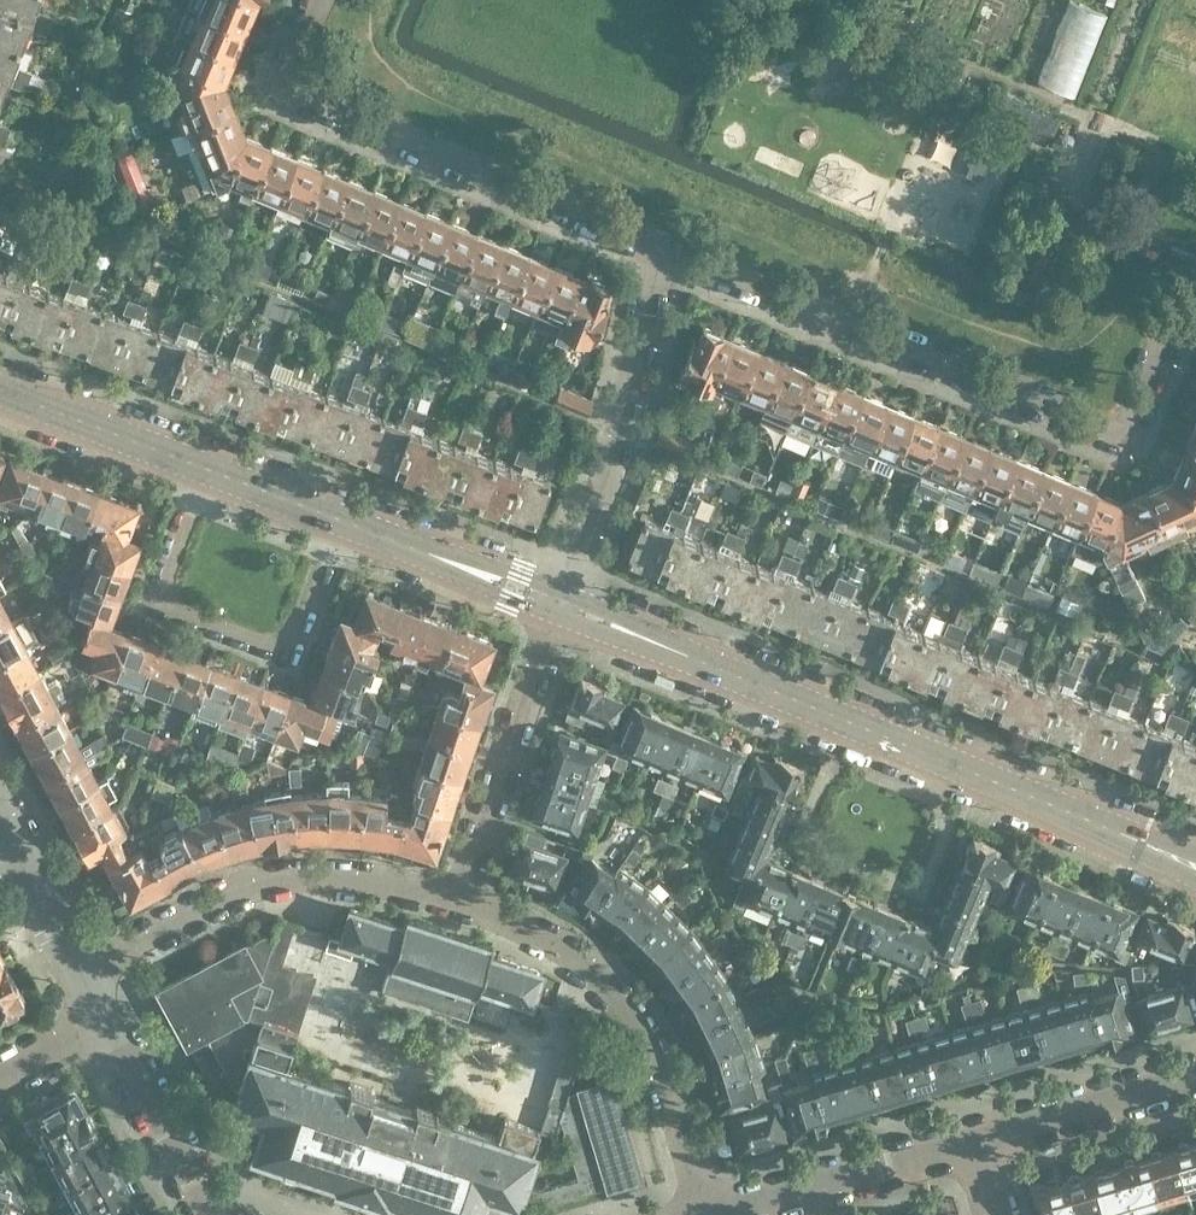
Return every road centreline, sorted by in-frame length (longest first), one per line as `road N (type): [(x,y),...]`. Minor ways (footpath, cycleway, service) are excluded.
road 1 (track): [(118,0),(86,80),(133,220),(338,315),(626,431)]
road 2 (residential): [(1195,266),(1138,419),(1108,431),(659,248)]
road 3 (secondary): [(1182,859),(562,605)]
road 4 (secondary): [(562,605),(0,385)]
road 5 (residential): [(659,248),(323,103),(288,58),(305,0)]
road 6 (residential): [(712,1214),(649,1044),(616,992),(563,942),(458,893)]
road 7 (residential): [(458,893),(350,876),(252,892),(92,986)]
road 8 (residential): [(562,605),(626,431),(659,248)]
road 9 (residential): [(562,605),(458,893)]
road 10 (residential): [(972,1136),(714,1214)]
road 11 (residential): [(1195,1069),(972,1136)]
road 12 (residential): [(110,1016),(231,1214)]
road 13 (residential): [(0,825),(92,986)]
road 14 (residential): [(0,1082),(110,1016)]

